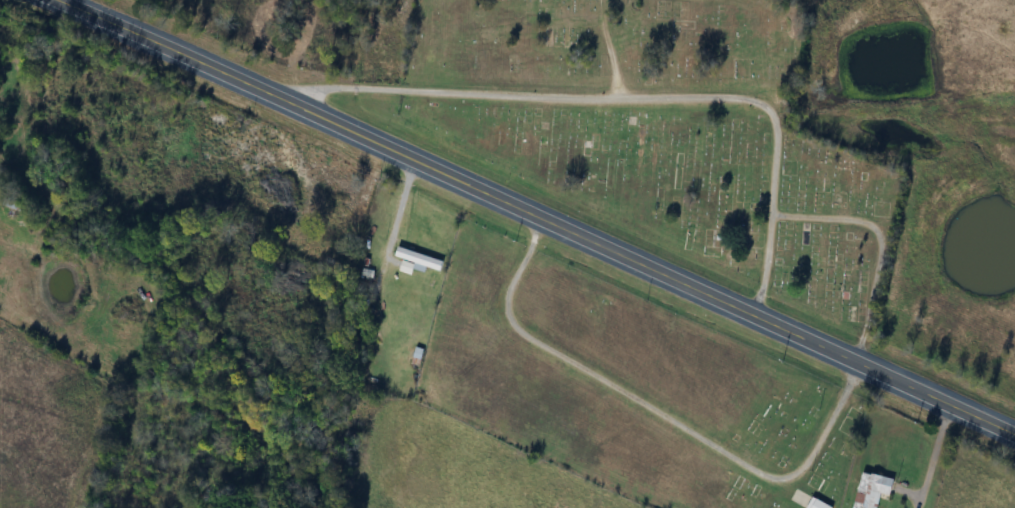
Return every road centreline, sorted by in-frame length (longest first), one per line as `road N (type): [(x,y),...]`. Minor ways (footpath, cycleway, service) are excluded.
road 1 (primary): [(1014,438),(290,97),(55,0)]
road 2 (residential): [(754,317),(770,134),(766,112),(750,100),(290,97)]
road 3 (residential): [(854,365),(876,244),(869,228),(765,217)]

